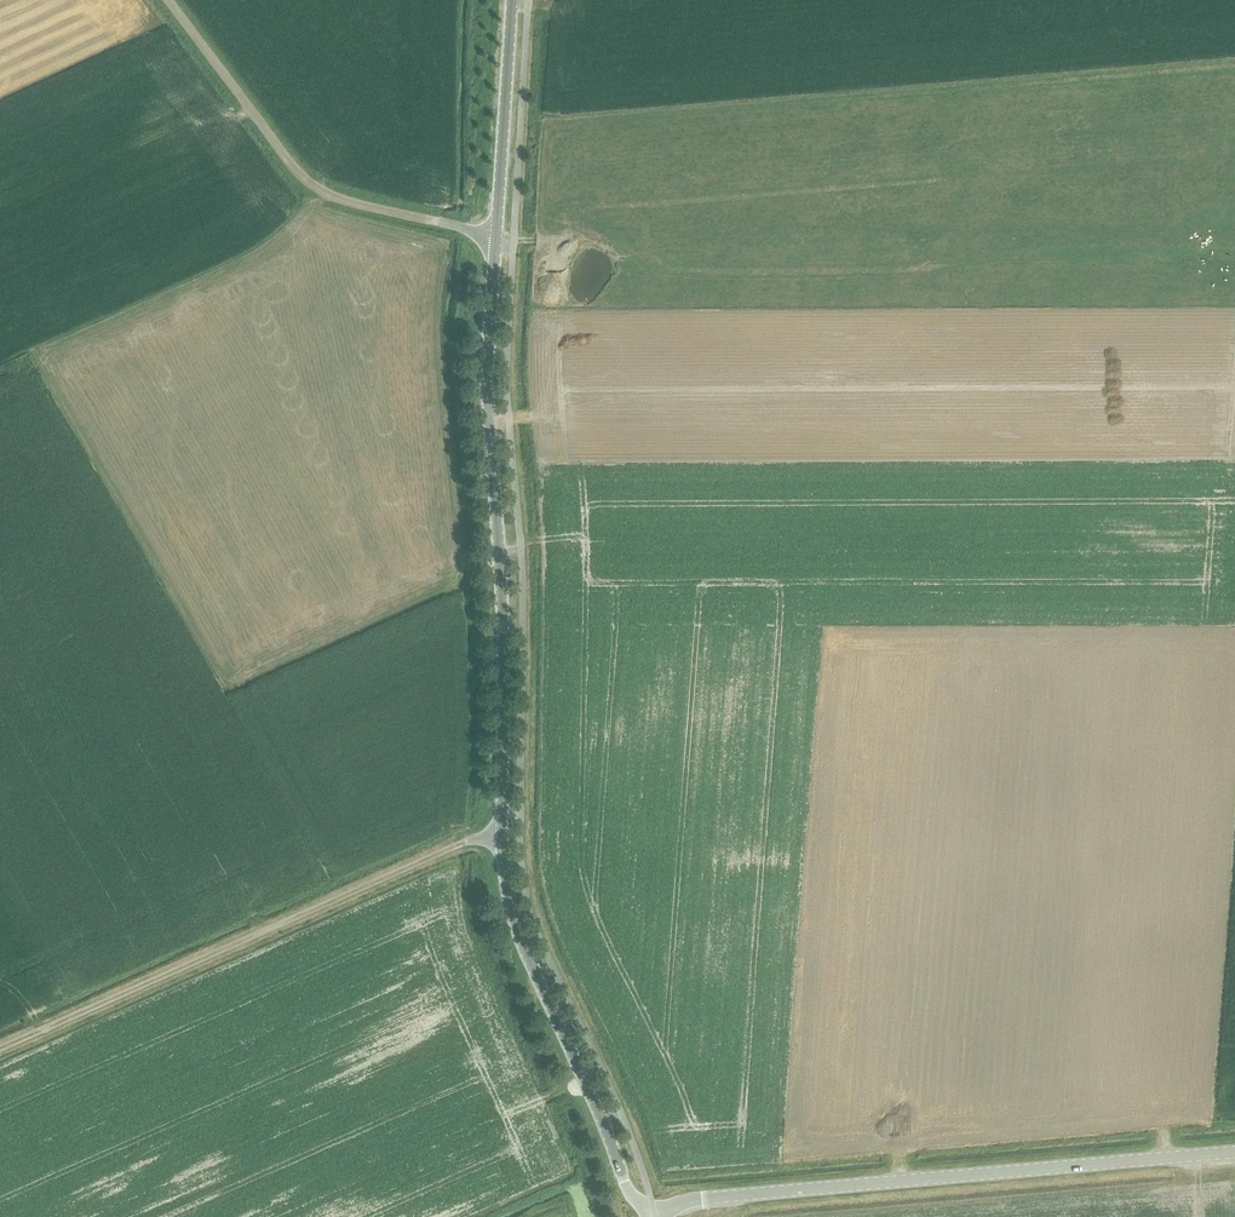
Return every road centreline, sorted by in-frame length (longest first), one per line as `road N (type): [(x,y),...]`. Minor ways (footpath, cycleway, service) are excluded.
road 1 (unclassified): [(654,1216),(622,1175),(508,889),(492,412),(513,0)]
road 2 (tertiary): [(654,1216),(708,1197),(1234,1152)]
road 3 (track): [(502,825),(0,1046)]
road 4 (track): [(500,234),(314,187),(169,0)]

